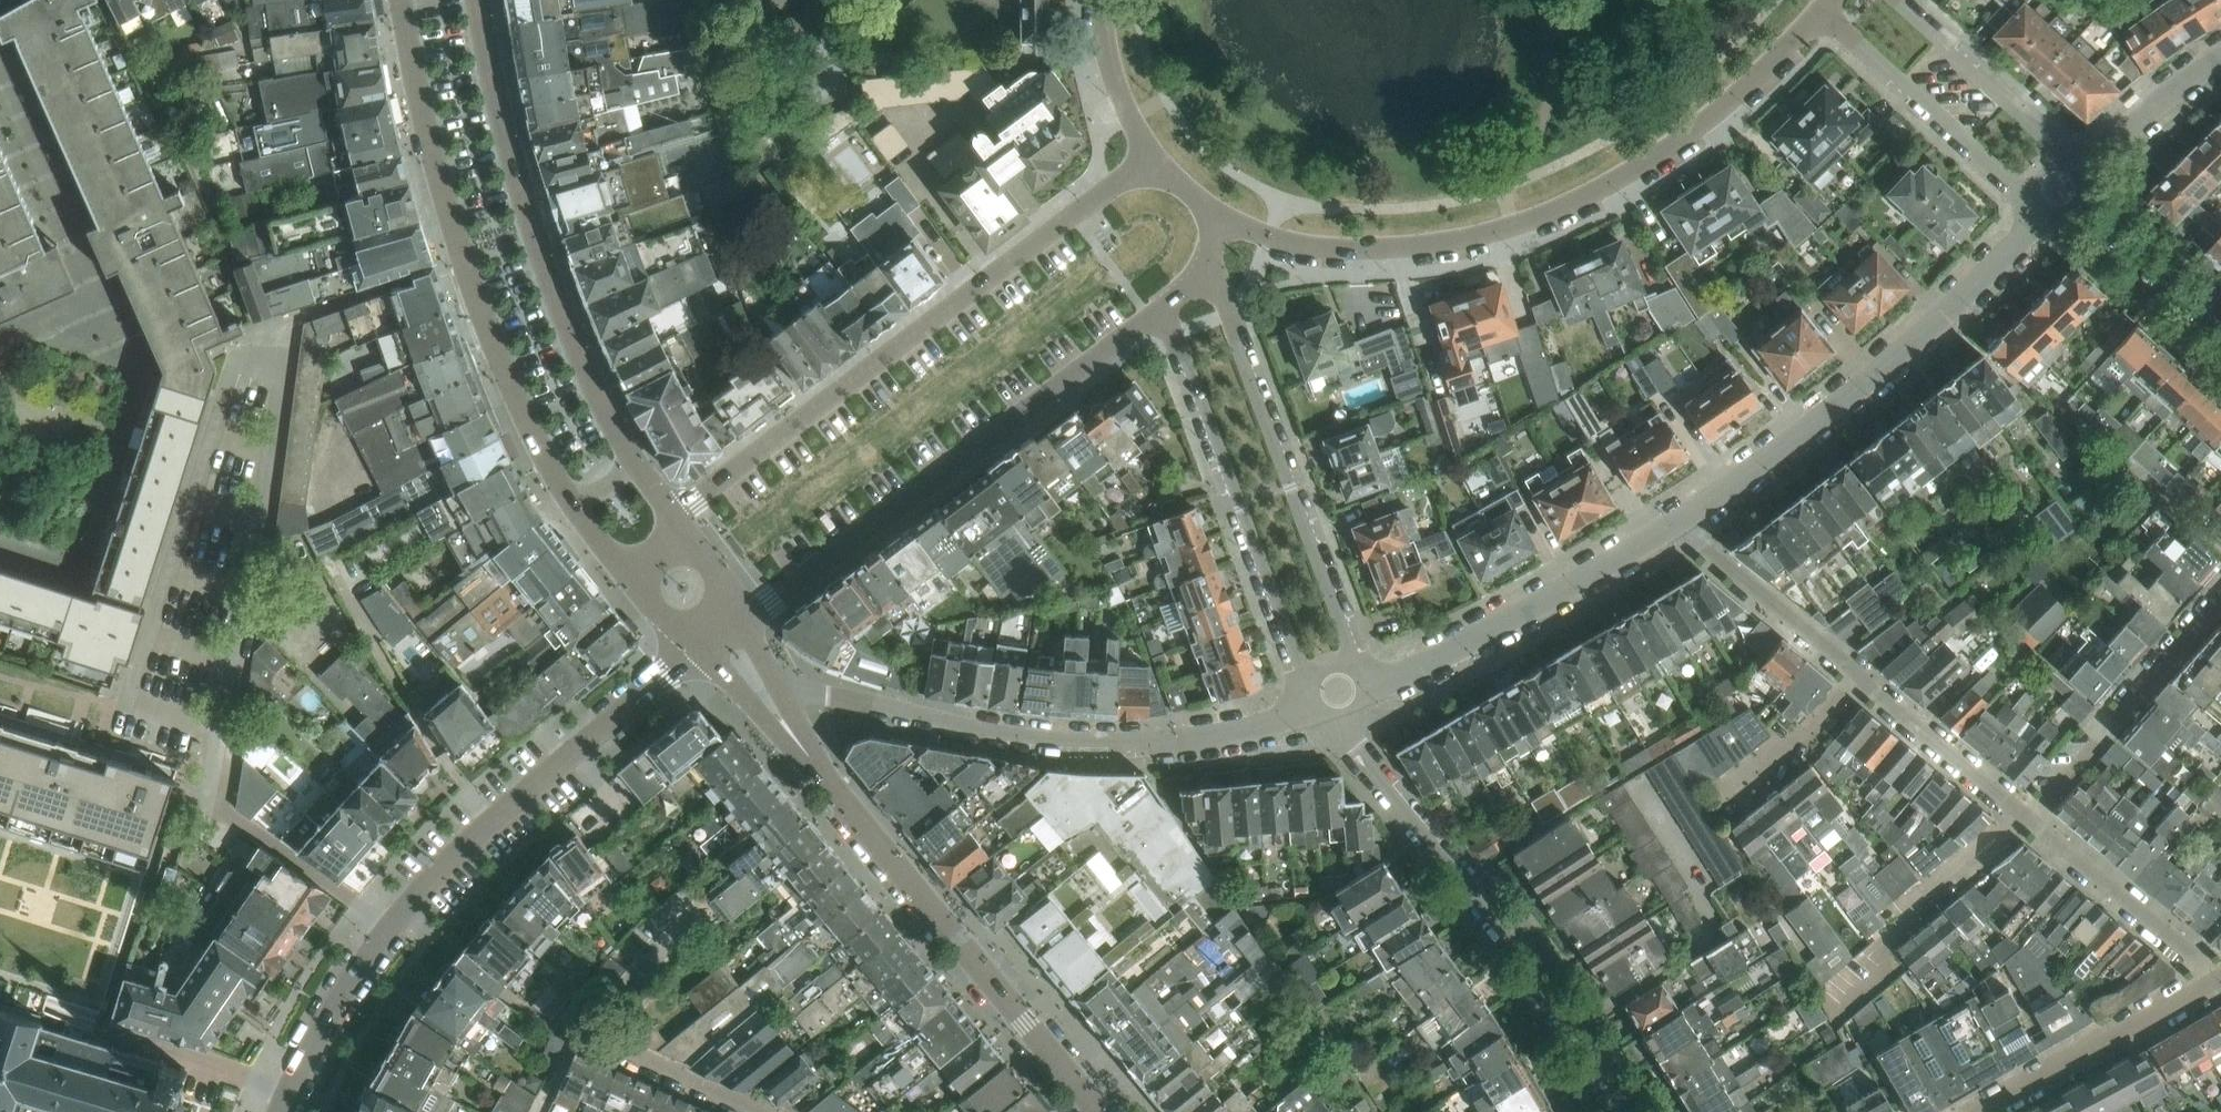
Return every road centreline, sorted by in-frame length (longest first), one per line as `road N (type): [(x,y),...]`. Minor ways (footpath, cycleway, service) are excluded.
road 1 (residential): [(1824,6),(1689,134),(1596,192),(1514,226),(1406,246),(1330,248),(1222,223)]
road 2 (residential): [(392,927),(203,803),(281,368)]
road 3 (tertiary): [(401,0),(431,151),(463,259),(542,447),(635,588)]
road 4 (residential): [(1148,156),(672,517)]
road 5 (tertiary): [(672,517),(595,386),(554,291),(526,213),(478,0)]
road 6 (residential): [(741,622),(1167,304)]
road 7 (residential): [(1307,713),(1231,734),(1126,749),(840,706),(793,714)]
road 8 (residential): [(1681,530),(1958,309),(2068,195)]
road 9 (residential): [(1623,1111),(1548,982),(1374,776),(1338,702)]
road 10 (tertiary): [(1096,1111),(804,752)]
road 11 (residential): [(1377,683),(1206,255)]
road 12 (residential): [(1167,304),(1307,713)]
road 13 (residential): [(392,927),(468,845),(694,653)]
road 14 (residential): [(1377,683),(1566,600),(1681,530)]
road 15 (residential): [(2068,195),(2019,191),(1824,6)]
road 16 (residential): [(2220,604),(2027,817)]
road 17 (residential): [(1986,1111),(2220,980)]
road 18 (residential): [(2068,195),(2052,147),(1901,0)]
road 19 (residential): [(2027,817),(2220,980)]
road 20 (residential): [(1681,530),(1858,673)]
road 21 (residential): [(1858,673),(2027,817)]
road 22 (residential): [(286,1111),(340,1001),(392,927)]
road 23 (residential): [(2068,195),(2195,70),(2220,56)]
road 24 (residential): [(2220,333),(2068,195)]
road 25 (residential): [(762,1111),(578,1029)]
road 26 (residential): [(1733,796),(1799,750),(1858,673)]
road 27 (residential): [(1148,156),(1111,70),(1101,0)]
road 28 (residential): [(1904,922),(2027,817)]
road 29 (tertiary): [(694,653),(804,752)]
road 30 (tertiary): [(741,622),(672,517)]

